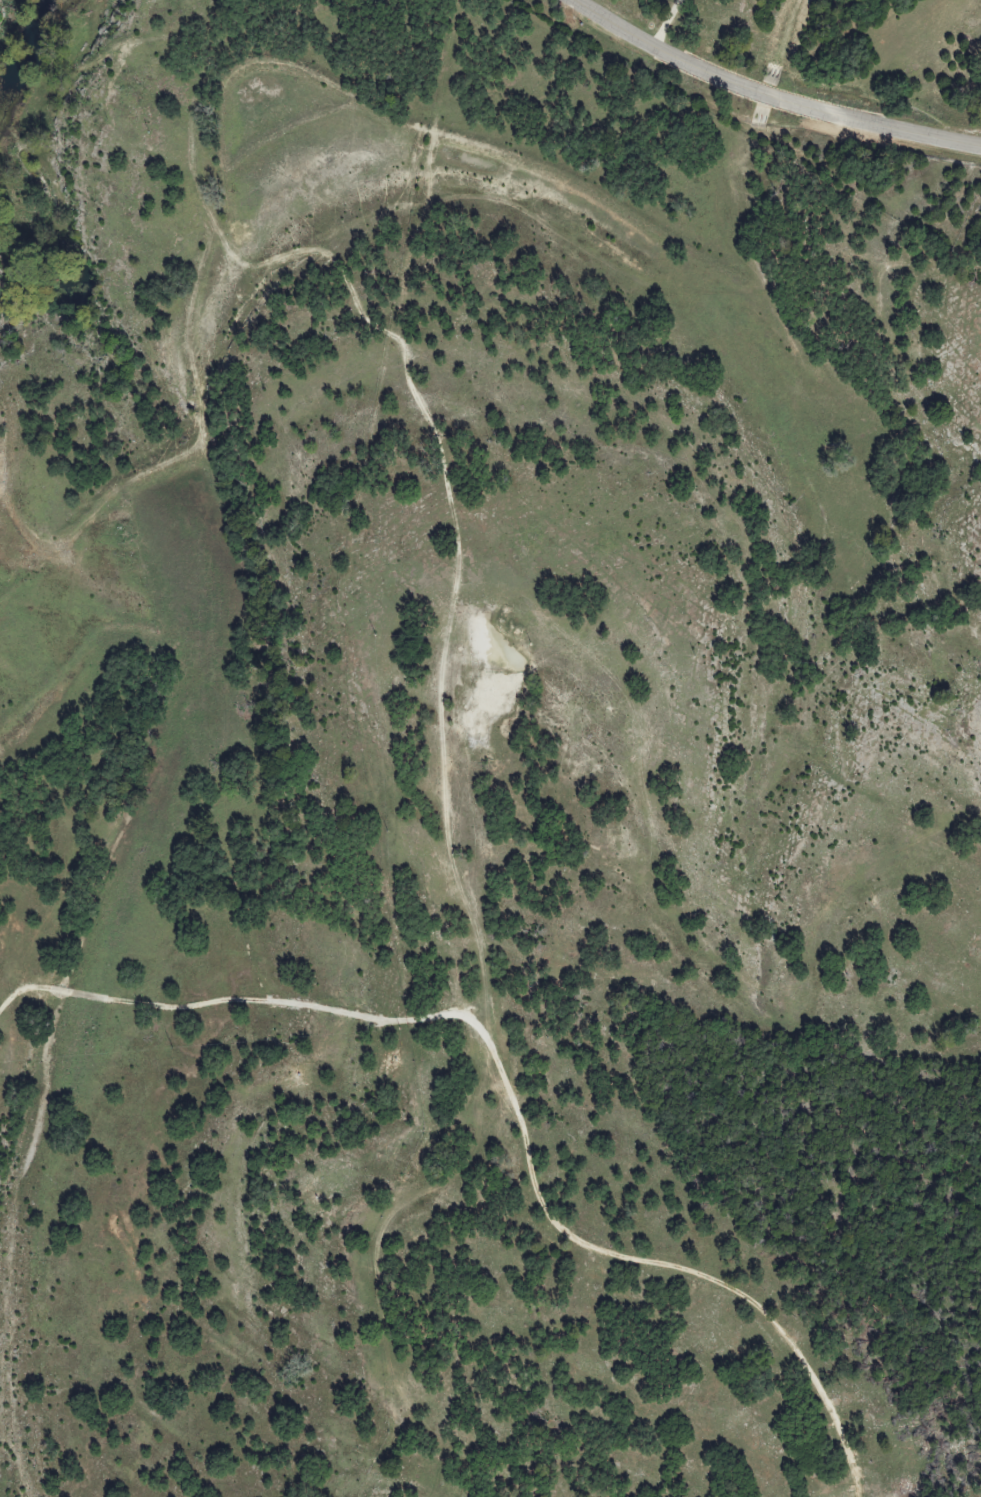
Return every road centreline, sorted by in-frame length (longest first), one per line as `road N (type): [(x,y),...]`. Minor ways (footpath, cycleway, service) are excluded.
road 1 (residential): [(568,0),(733,85),(865,126),(980,148)]

